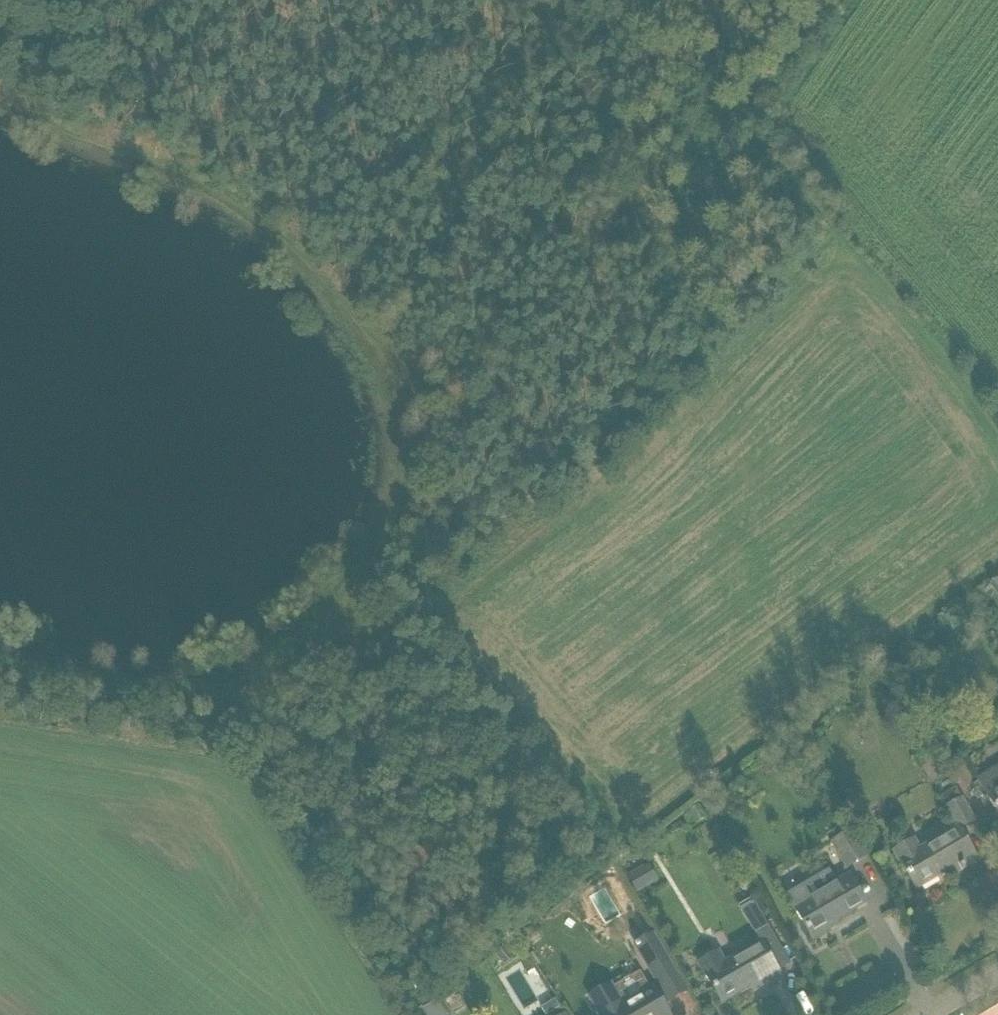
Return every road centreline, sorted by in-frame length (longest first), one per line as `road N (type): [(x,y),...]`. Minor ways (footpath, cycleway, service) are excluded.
road 1 (track): [(333,628),(381,536),(391,479),(383,379),(354,331),(319,282),(223,207),(0,98)]

